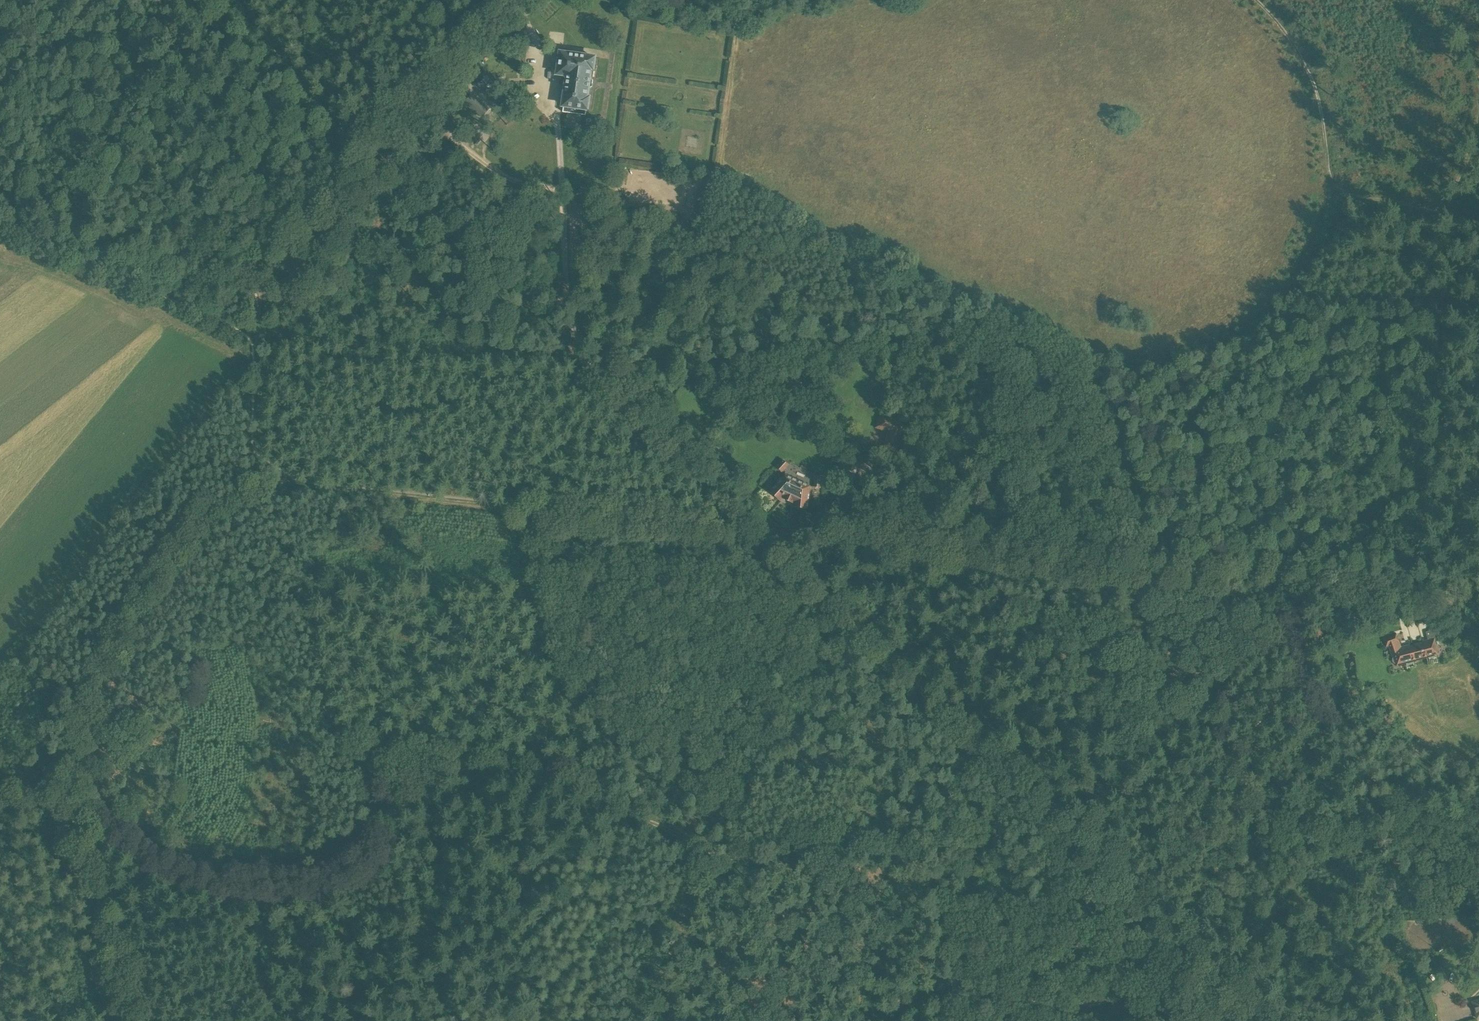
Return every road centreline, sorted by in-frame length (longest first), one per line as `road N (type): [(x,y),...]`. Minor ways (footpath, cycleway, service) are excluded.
road 1 (unclassified): [(1266,1020),(597,372)]
road 2 (track): [(0,209),(254,329),(263,361),(263,469),(276,484),(747,523)]
road 3 (track): [(1286,583),(747,523)]
road 4 (track): [(597,372),(383,154),(509,0)]
road 5 (track): [(1454,213),(1326,191),(1315,84),(1256,0)]
road 6 (track): [(1286,583),(1414,596)]

